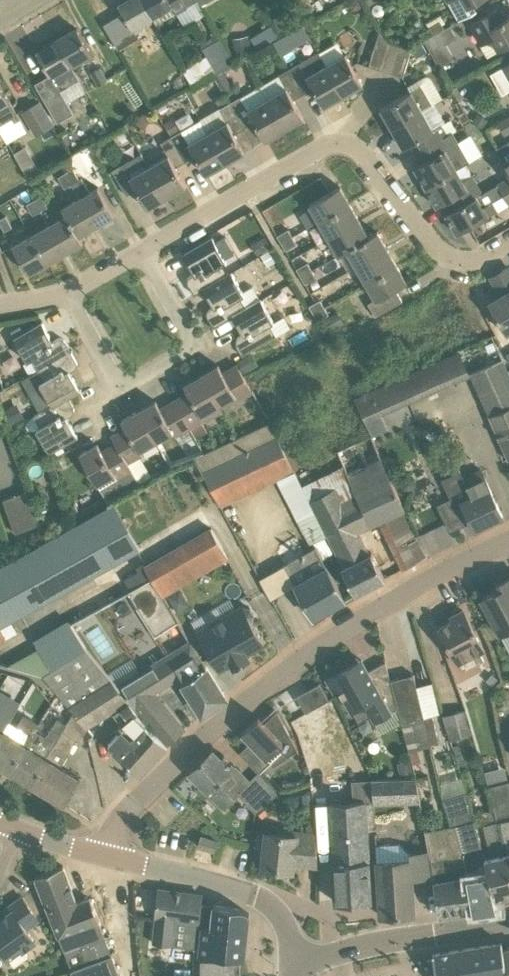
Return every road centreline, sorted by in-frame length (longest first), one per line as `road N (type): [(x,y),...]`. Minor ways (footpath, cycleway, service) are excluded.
road 1 (residential): [(107,857),(133,804),(290,664),(419,583),(508,541)]
road 2 (residential): [(508,245),(474,264),(445,260),(362,152),(346,144),(327,144),(146,250)]
road 3 (residential): [(146,250),(197,344),(117,387),(66,291)]
road 4 (tertiary): [(294,964),(284,920),(257,895),(107,857)]
road 5 (tertiary): [(294,964),(508,923)]

